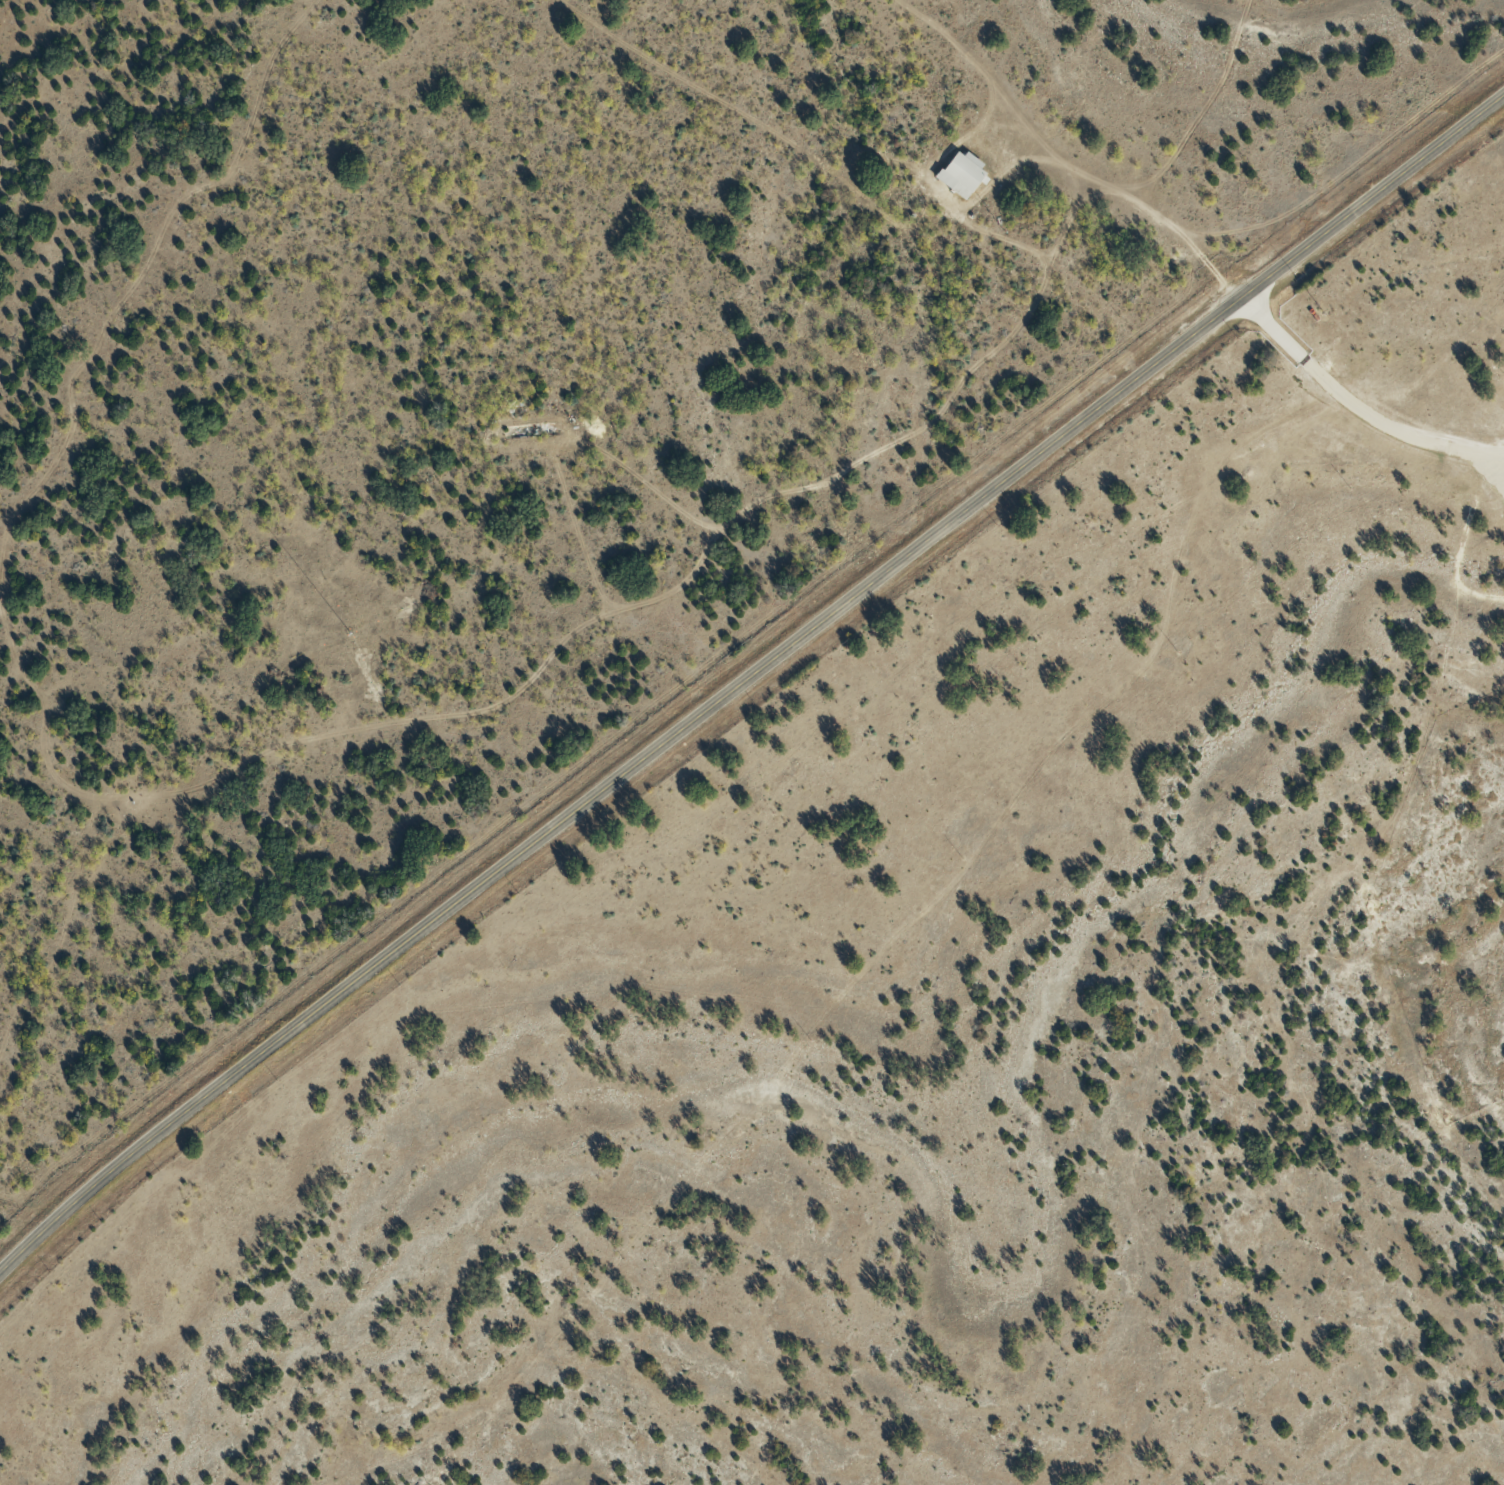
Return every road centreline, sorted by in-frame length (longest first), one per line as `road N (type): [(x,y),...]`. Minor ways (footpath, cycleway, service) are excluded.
road 1 (secondary): [(0,1272),(115,1170),(401,945),(1503,100)]

